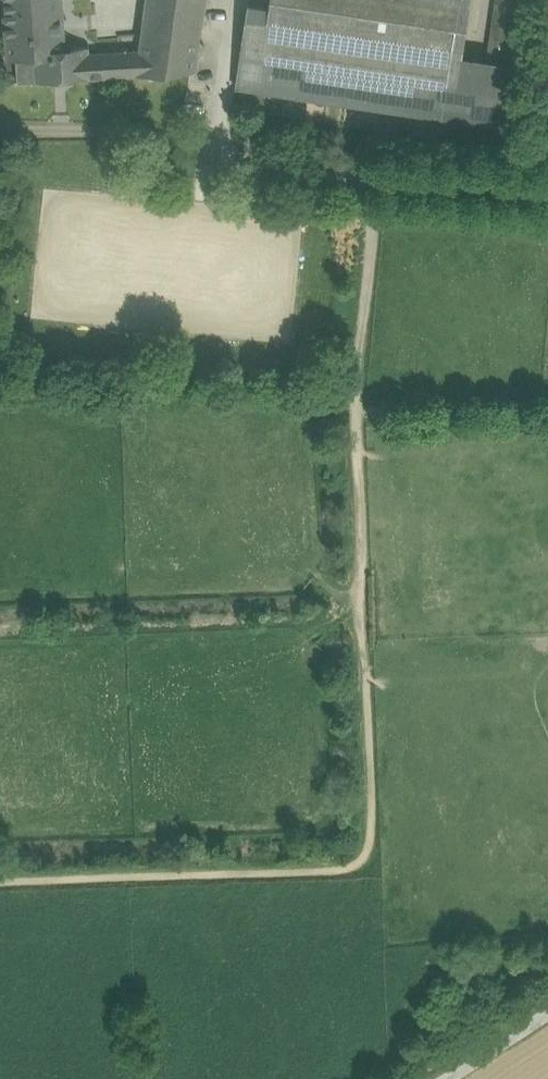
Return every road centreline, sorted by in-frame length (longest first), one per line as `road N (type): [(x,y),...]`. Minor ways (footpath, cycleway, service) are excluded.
road 1 (track): [(0,876),(356,866),(389,849),(369,413),(383,183),(205,163),(233,0)]
road 2 (track): [(369,413),(547,405)]
road 3 (track): [(547,995),(418,1078)]

